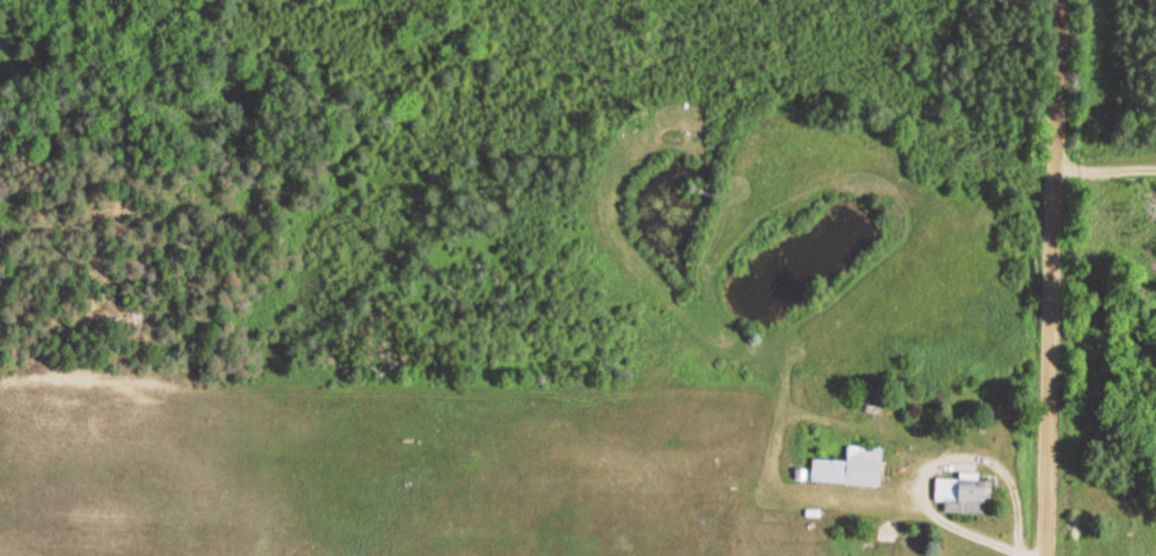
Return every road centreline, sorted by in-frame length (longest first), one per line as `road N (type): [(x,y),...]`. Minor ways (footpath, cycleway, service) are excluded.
road 1 (residential): [(1045,555),(1053,0)]

